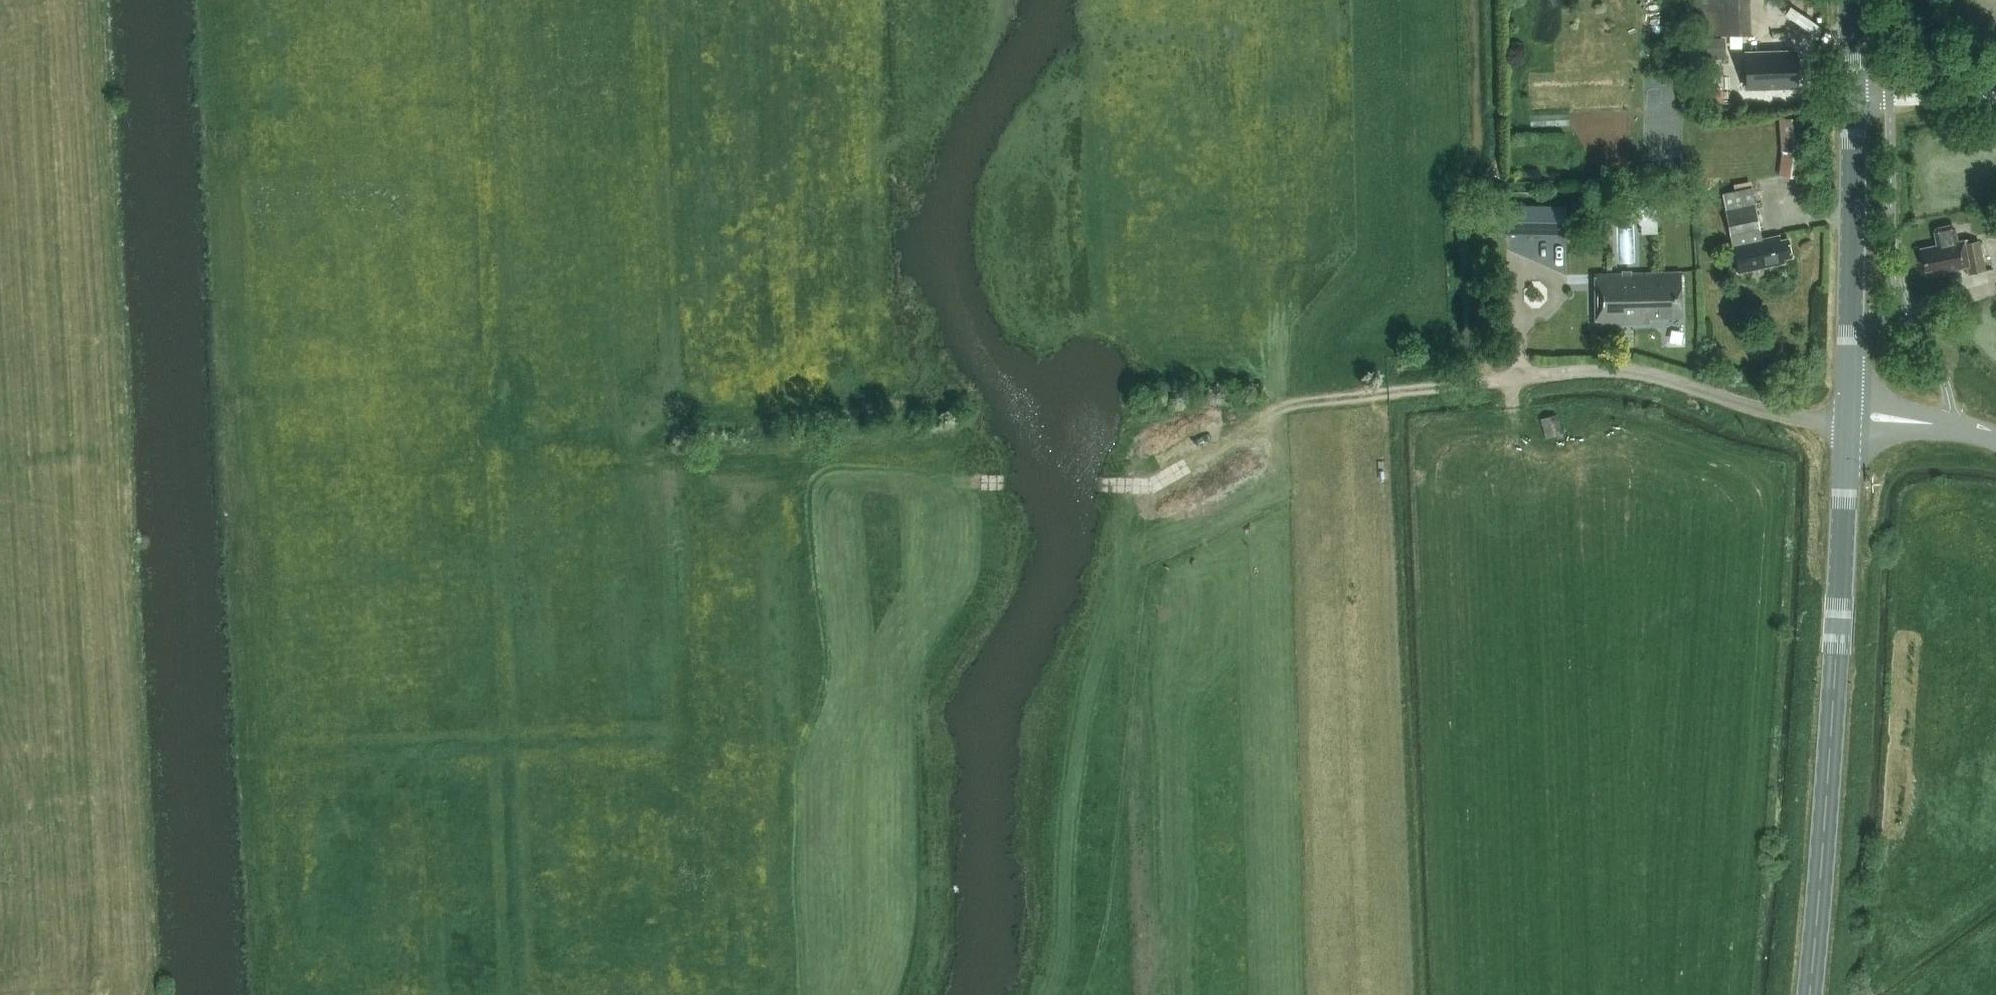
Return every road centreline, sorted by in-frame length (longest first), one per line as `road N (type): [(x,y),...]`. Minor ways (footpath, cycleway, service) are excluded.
road 1 (primary): [(1807,994),(1826,824),(1847,418)]
road 2 (unclassified): [(1847,418),(1789,416),(1623,371),(1488,380)]
road 3 (track): [(1488,380),(1313,399),(1270,414),(1186,467)]
road 4 (primary): [(1847,418),(1853,100)]
road 5 (unclassified): [(1995,438),(1911,419),(1847,418)]
road 6 (unclassified): [(1853,100),(1995,96)]

